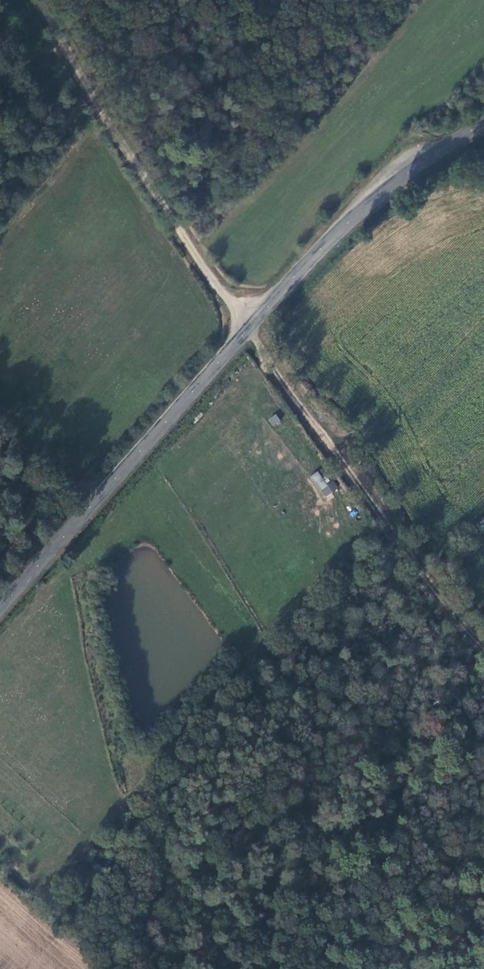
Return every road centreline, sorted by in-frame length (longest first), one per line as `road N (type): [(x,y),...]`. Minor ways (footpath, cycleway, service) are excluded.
road 1 (track): [(483,644),(248,329),(31,0)]
road 2 (tertiary): [(483,122),(348,224),(0,608)]

